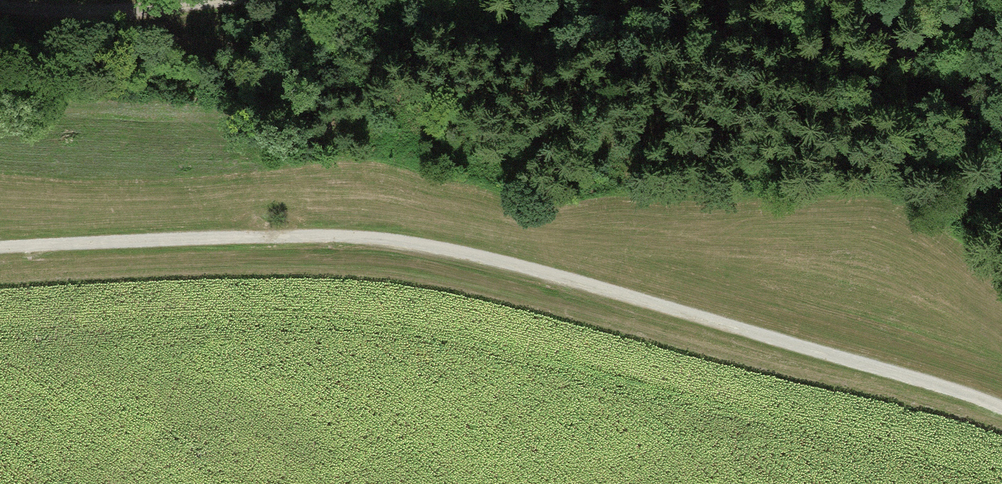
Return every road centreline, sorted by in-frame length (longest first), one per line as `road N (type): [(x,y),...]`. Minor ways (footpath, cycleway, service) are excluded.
road 1 (track): [(0,248),(269,237),(454,253),(942,388),(1001,412)]
road 2 (track): [(0,4),(149,12),(233,0)]
road 3 (track): [(849,0),(876,27),(1001,112)]

